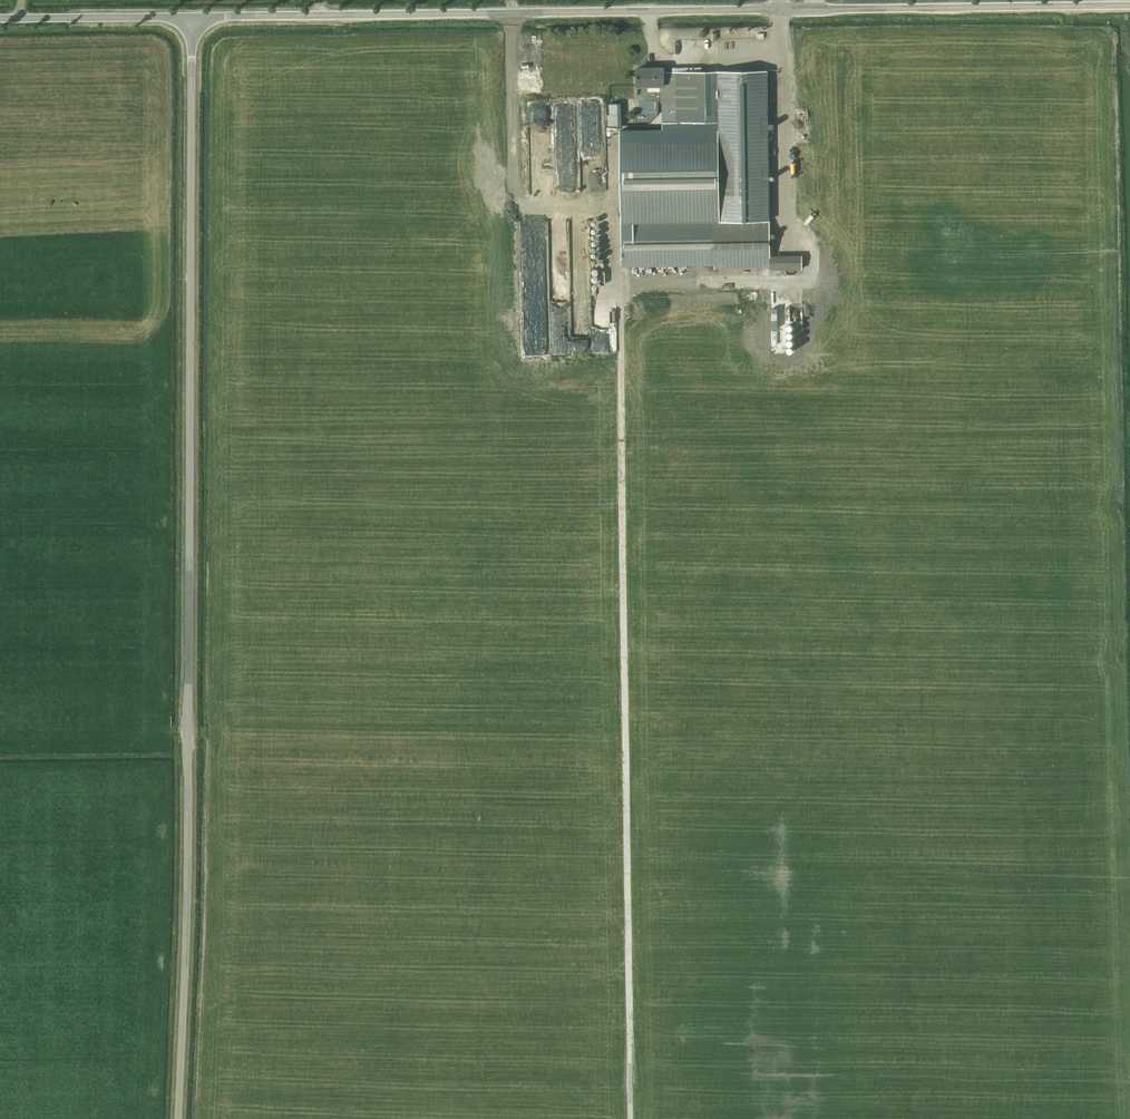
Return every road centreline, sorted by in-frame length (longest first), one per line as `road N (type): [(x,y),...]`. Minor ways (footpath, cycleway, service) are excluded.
road 1 (unclassified): [(179,1118),(192,20)]
road 2 (unclassified): [(192,20),(1129,7)]
road 3 (unclassified): [(192,20),(0,20)]

